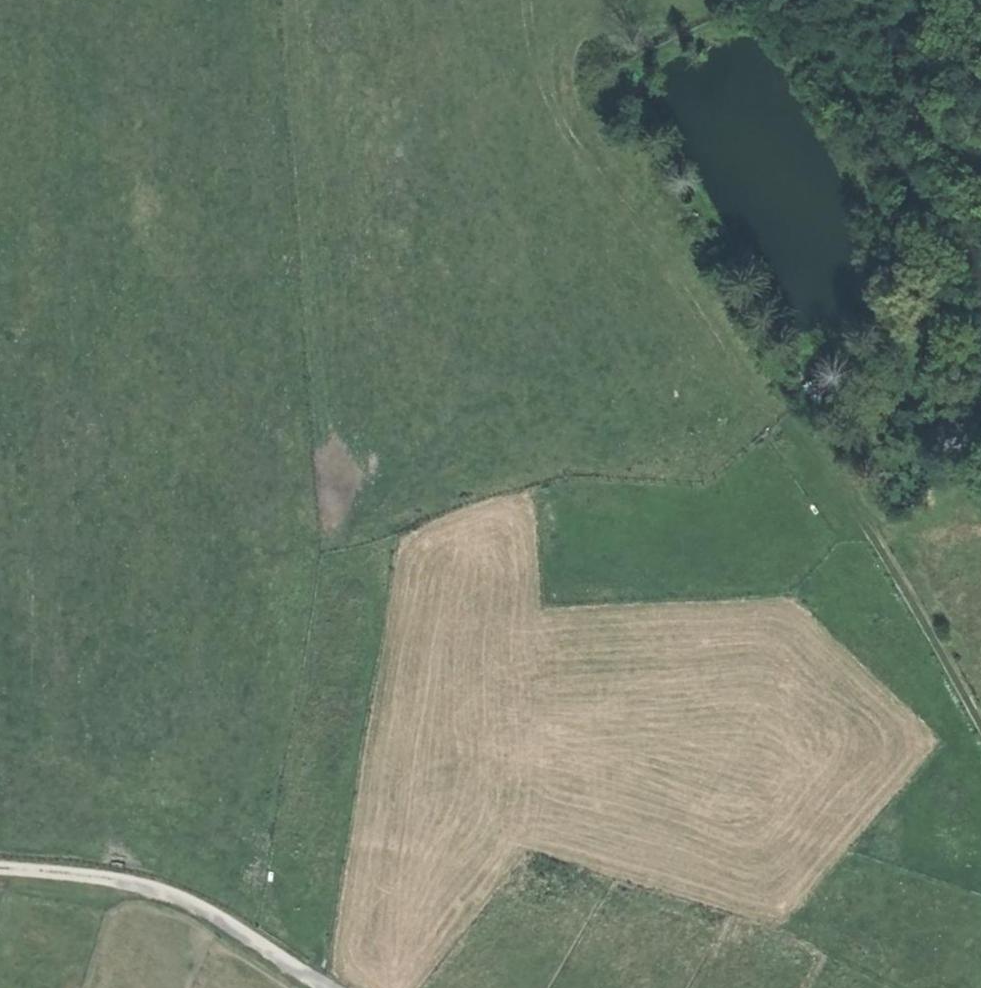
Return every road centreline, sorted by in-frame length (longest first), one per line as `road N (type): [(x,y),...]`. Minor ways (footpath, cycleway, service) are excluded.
road 1 (track): [(0,868),(167,893),(328,987)]

